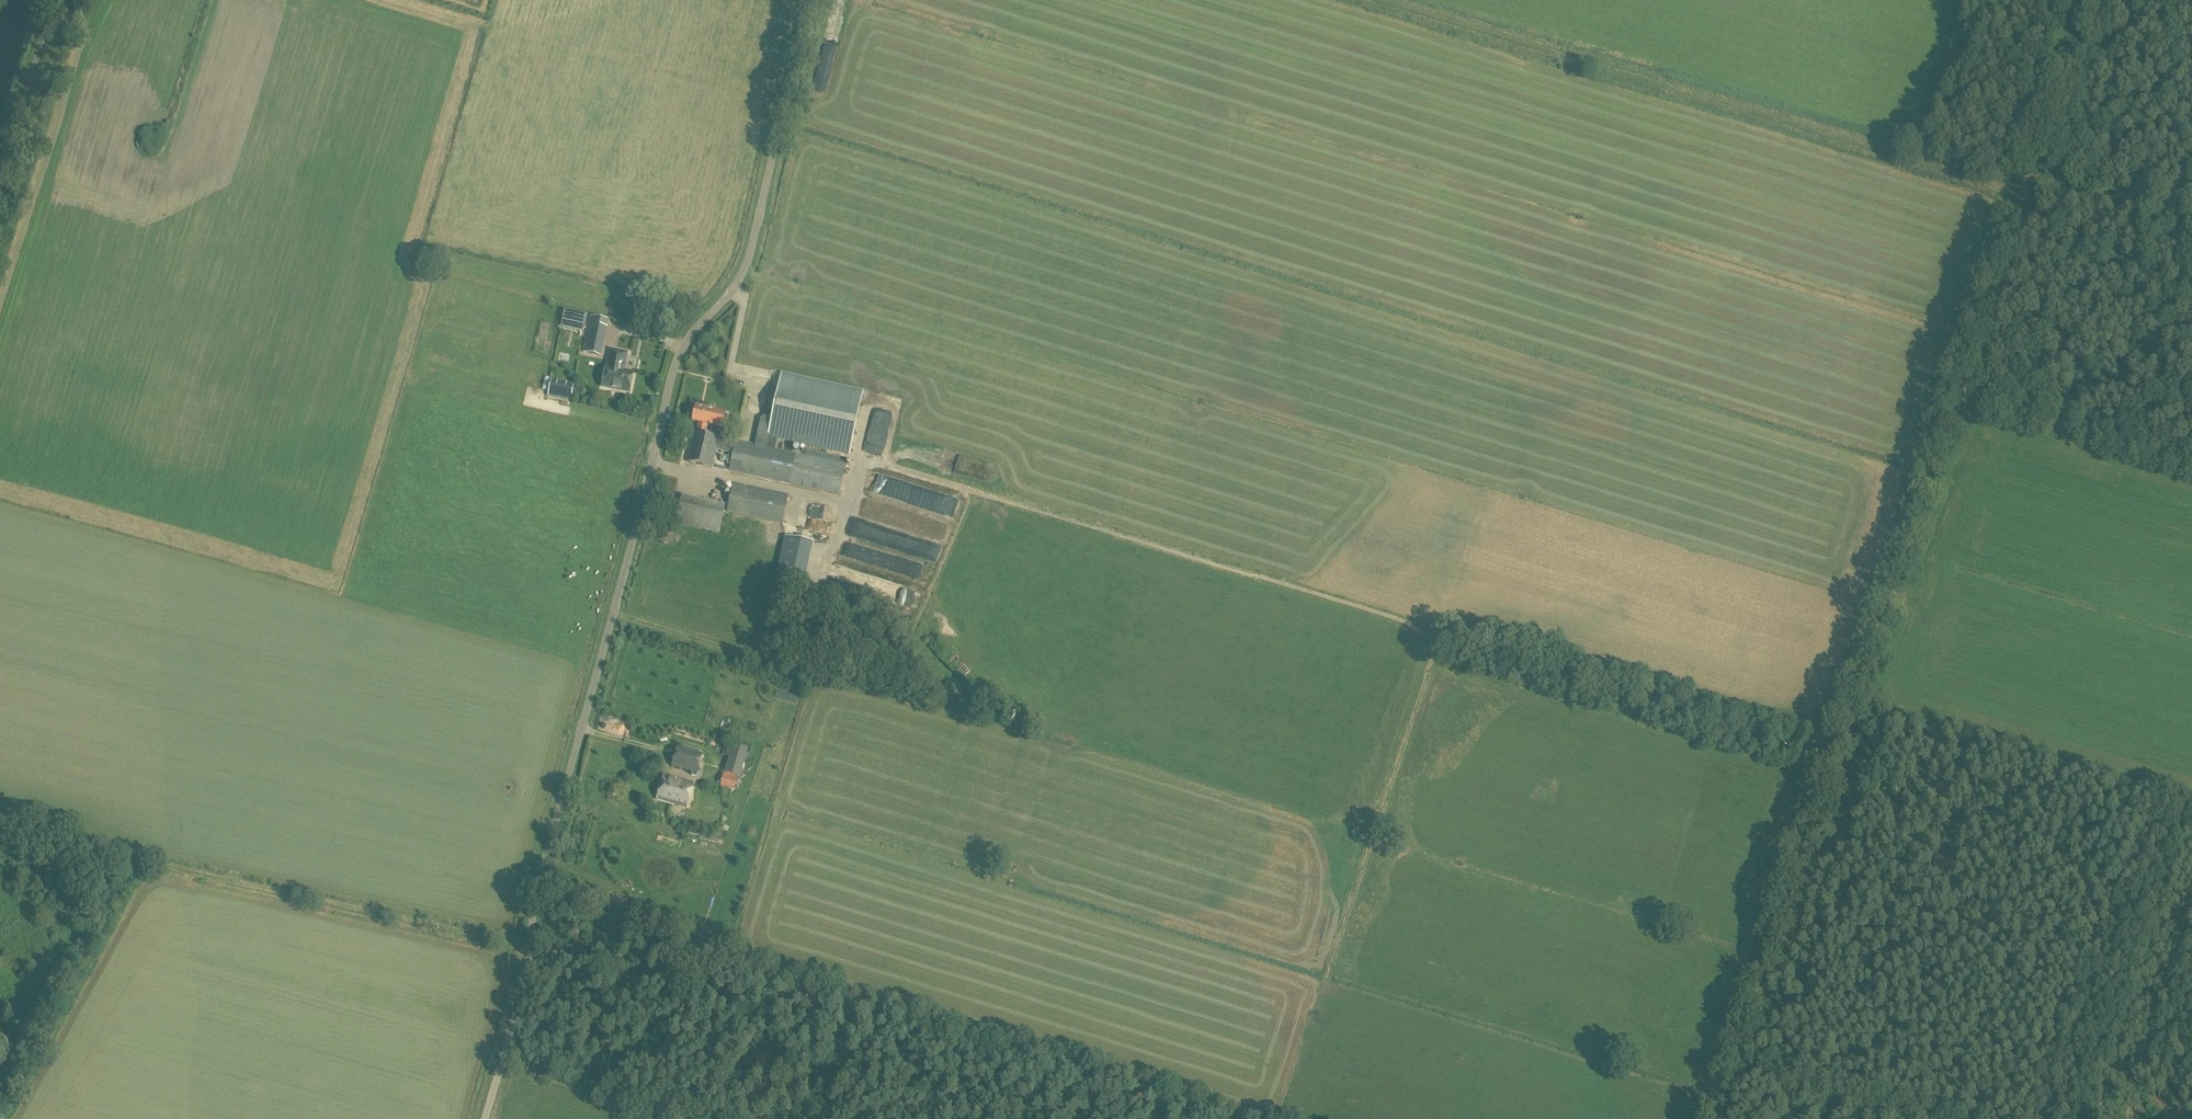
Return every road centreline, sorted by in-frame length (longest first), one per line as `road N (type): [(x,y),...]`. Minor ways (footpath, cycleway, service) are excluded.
road 1 (unclassified): [(486,1118),(673,371),(743,273),(808,0)]
road 2 (track): [(2020,195),(1369,0)]
road 3 (track): [(0,830),(531,949)]
road 4 (track): [(1888,602),(1733,1067)]
road 5 (track): [(1956,390),(2191,463)]
road 6 (track): [(1956,390),(1888,602)]
road 7 (track): [(1915,1118),(1733,1067)]

